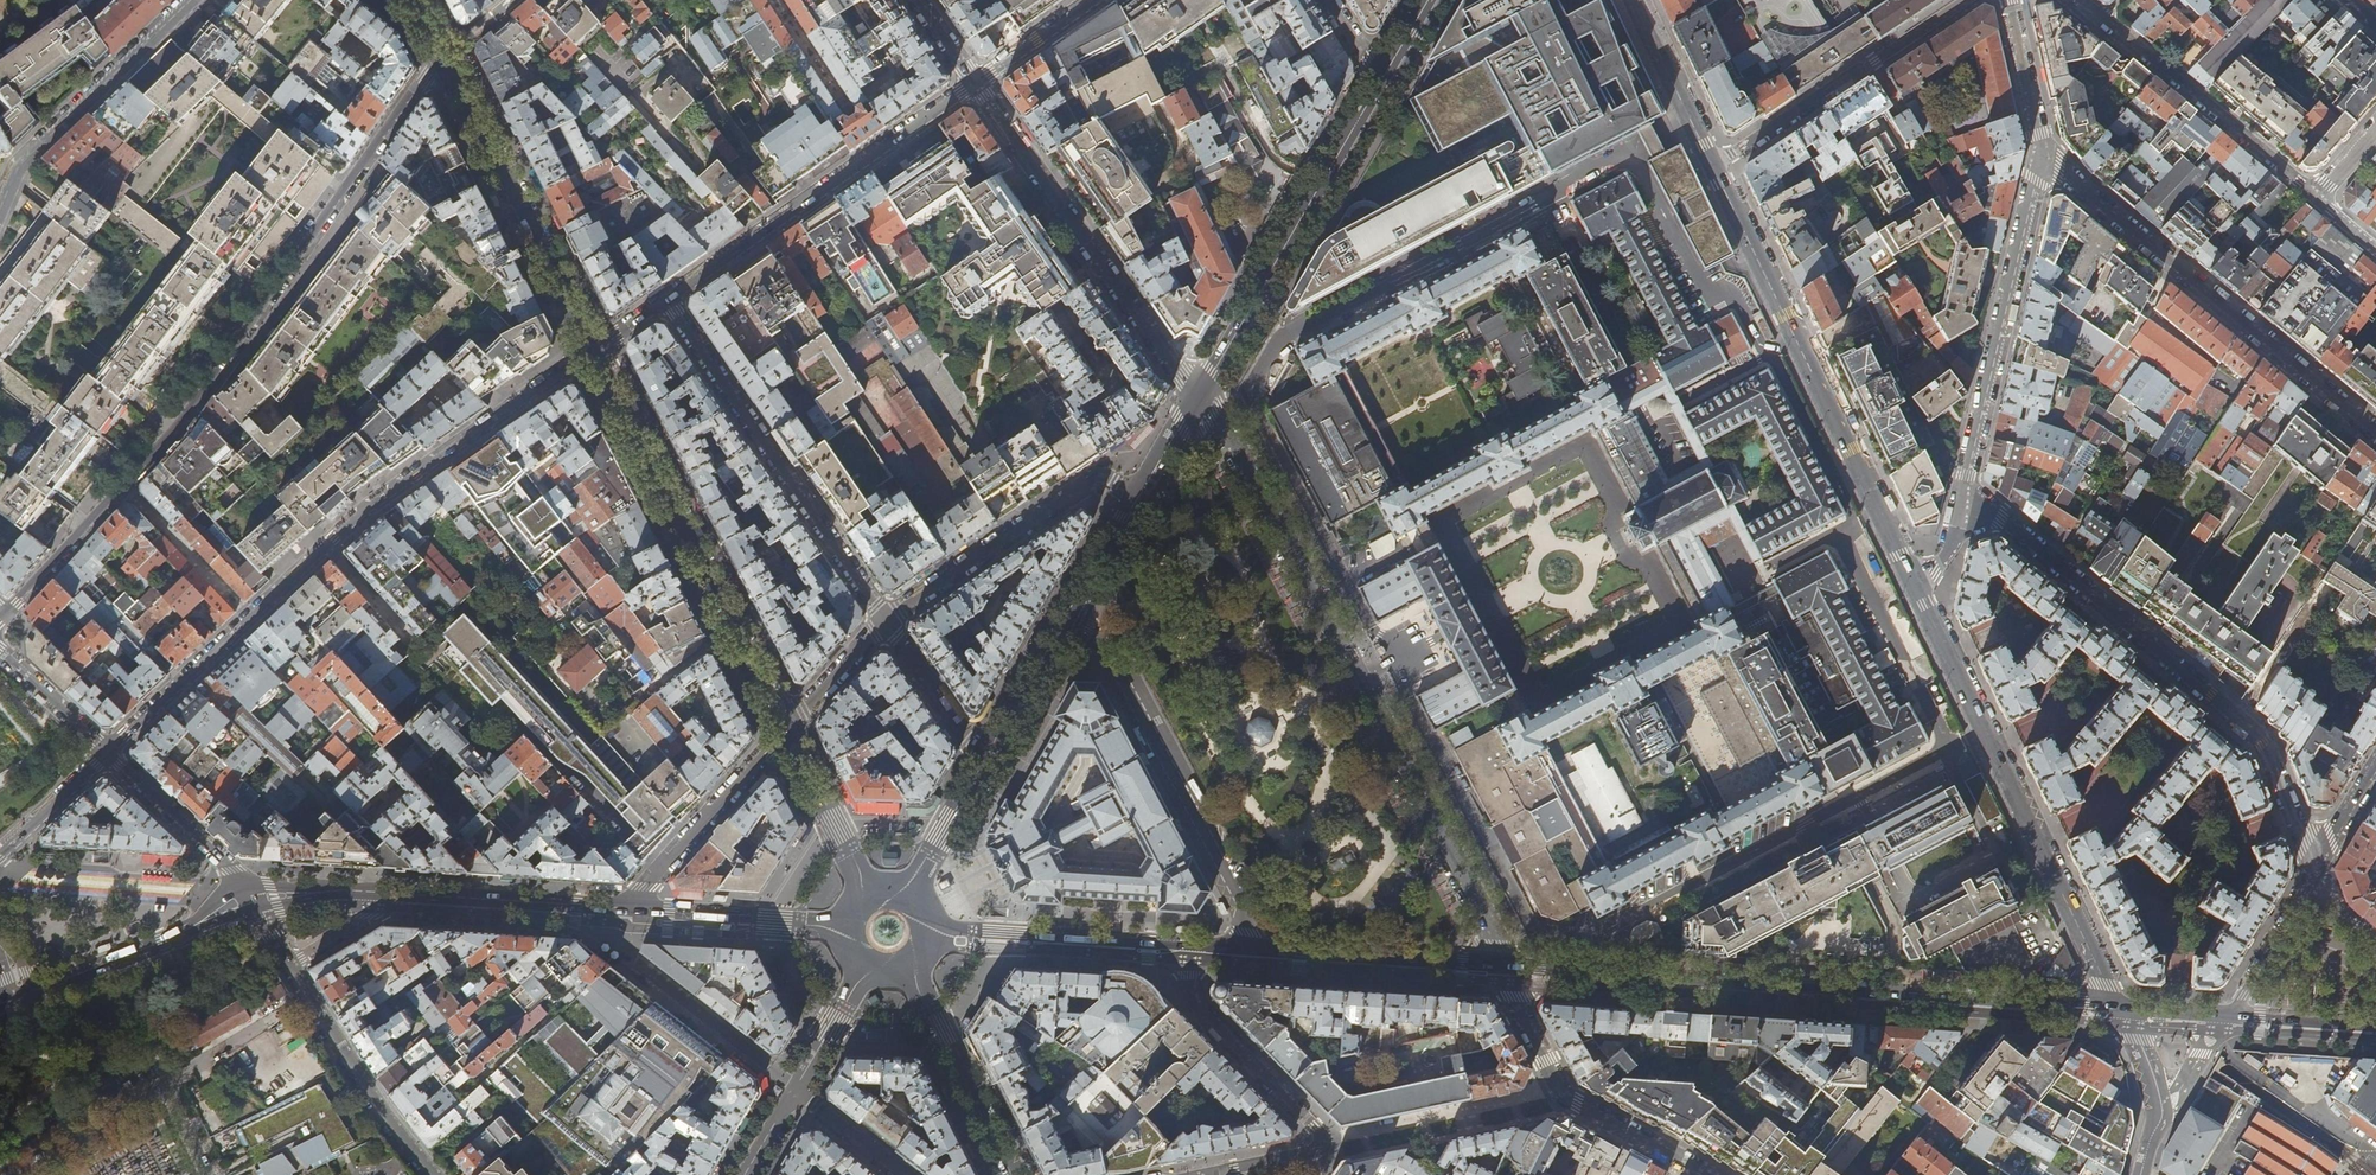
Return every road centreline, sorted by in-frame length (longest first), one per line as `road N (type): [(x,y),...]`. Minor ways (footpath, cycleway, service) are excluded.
road 1 (residential): [(445,56),(179,426),(7,612)]
road 2 (residential): [(1634,0),(1916,585)]
road 3 (residential): [(1198,400),(1246,477),(1502,967)]
road 4 (residential): [(592,348),(367,510),(108,753)]
road 5 (primary): [(2122,1011),(1502,967)]
road 6 (residential): [(1964,491),(2254,727),(2317,866)]
road 7 (residential): [(1916,585),(2122,1011)]
road 8 (secondary): [(907,897),(1141,494)]
road 9 (residential): [(2375,429),(2042,151)]
road 10 (secondary): [(592,348),(784,730)]
road 11 (residential): [(1198,400),(976,83)]
road 12 (residential): [(667,301),(884,621)]
road 13 (residential): [(976,83),(667,301)]
road 14 (primary): [(624,913),(306,896),(251,905)]
road 15 (residential): [(1188,944),(1193,999),(1316,1131),(1316,1146),(1199,1174)]
road 16 (secondary): [(1198,400),(1380,85)]
road 17 (residential): [(2042,151),(1964,491)]
road 18 (secondary): [(445,56),(592,348)]
road 19 (residential): [(251,905),(389,1118),(436,1174)]
road 20 (primary): [(1502,967),(1188,944)]
road 21 (residential): [(2079,0),(2317,197)]
road 22 (residential): [(1502,967),(1558,1092),(1705,1174)]
road 23 (residential): [(1141,494),(1116,481),(1089,480),(884,621)]
road 24 (residential): [(0,209),(20,163),(187,0)]
road 25 (primary): [(1188,944),(927,921)]
road 26 (primary): [(251,905),(24,995)]
road 27 (residential): [(784,730),(624,913)]
road 28 (secondary): [(909,963),(1014,1174)]
road 29 (primary): [(853,935),(804,922),(624,913)]
road 30 (residential): [(251,905),(233,870),(108,753)]
road 31 (secondary): [(784,730),(873,898)]
road 32 (residential): [(2141,1174),(2162,1118),(2160,1094),(2122,1011)]
road 33 (residential): [(2317,866),(2231,1016)]
road 34 (residential): [(2042,151),(2010,0)]
road 35 (residential): [(108,753),(0,856)]
road 36 (residential): [(108,753),(0,651)]
road 37 (residential): [(884,621),(784,730)]
road 38 (residential): [(1095,0),(976,83)]
road 39 (primary): [(2375,1026),(2231,1016)]

